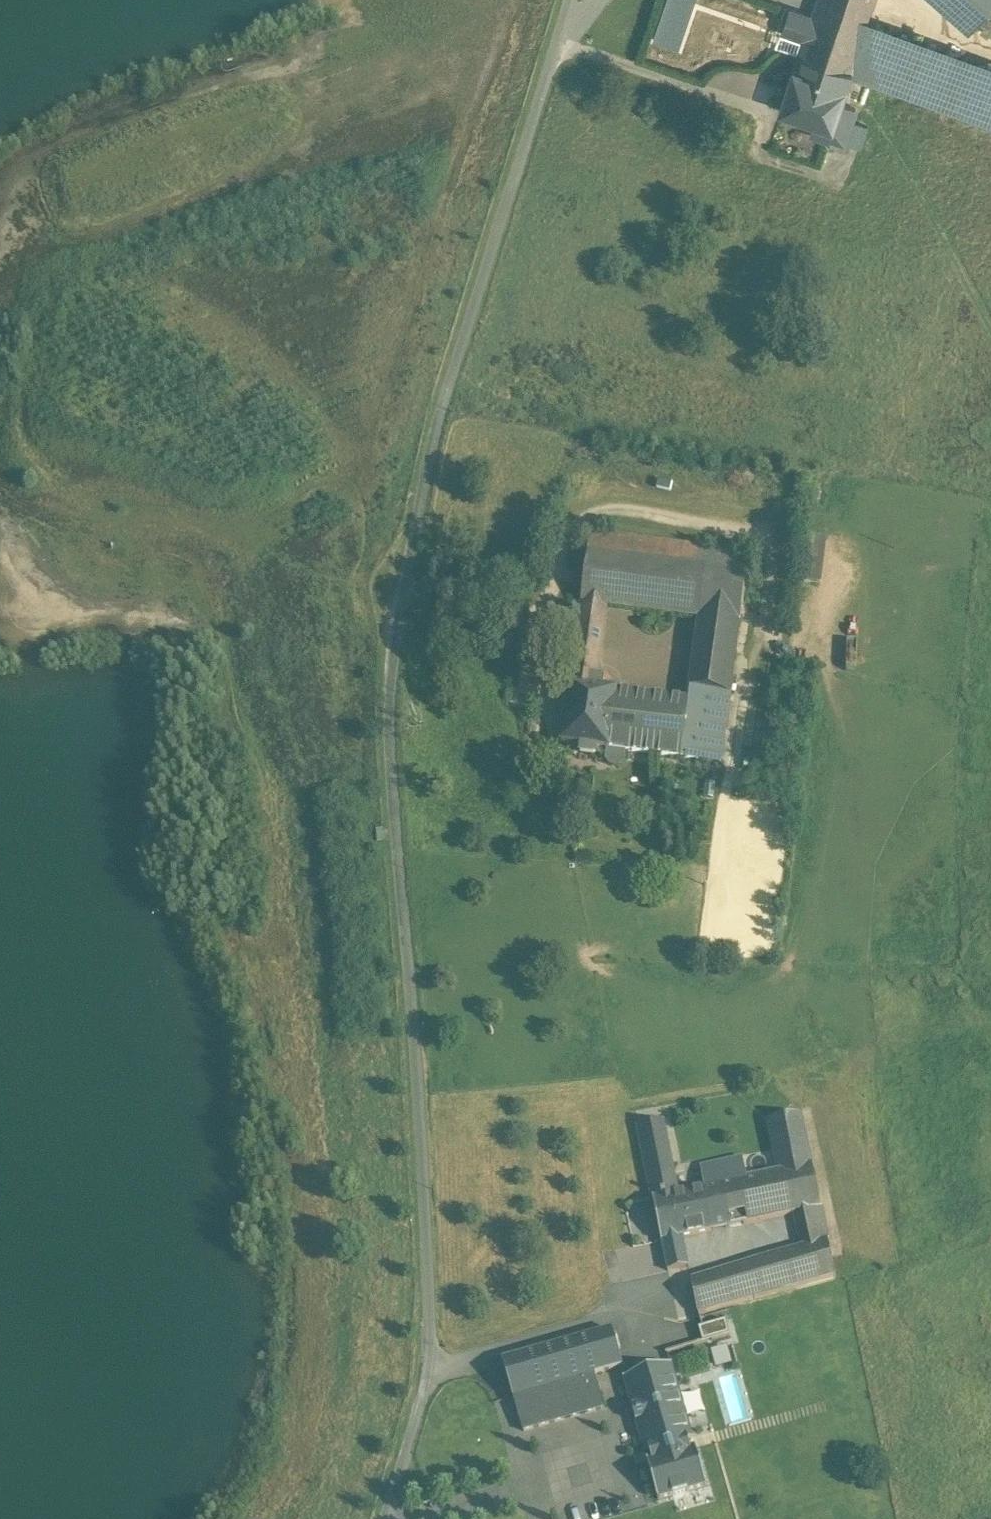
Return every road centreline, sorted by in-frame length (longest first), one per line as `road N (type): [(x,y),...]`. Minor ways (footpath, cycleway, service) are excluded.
road 1 (track): [(430,1366),(392,772),(396,655),(436,438),(569,0)]
road 2 (track): [(430,1366),(632,1318),(681,1291)]
road 3 (track): [(414,1518),(536,1488),(525,1444),(613,1418)]
road 4 (track): [(387,1518),(430,1366)]

